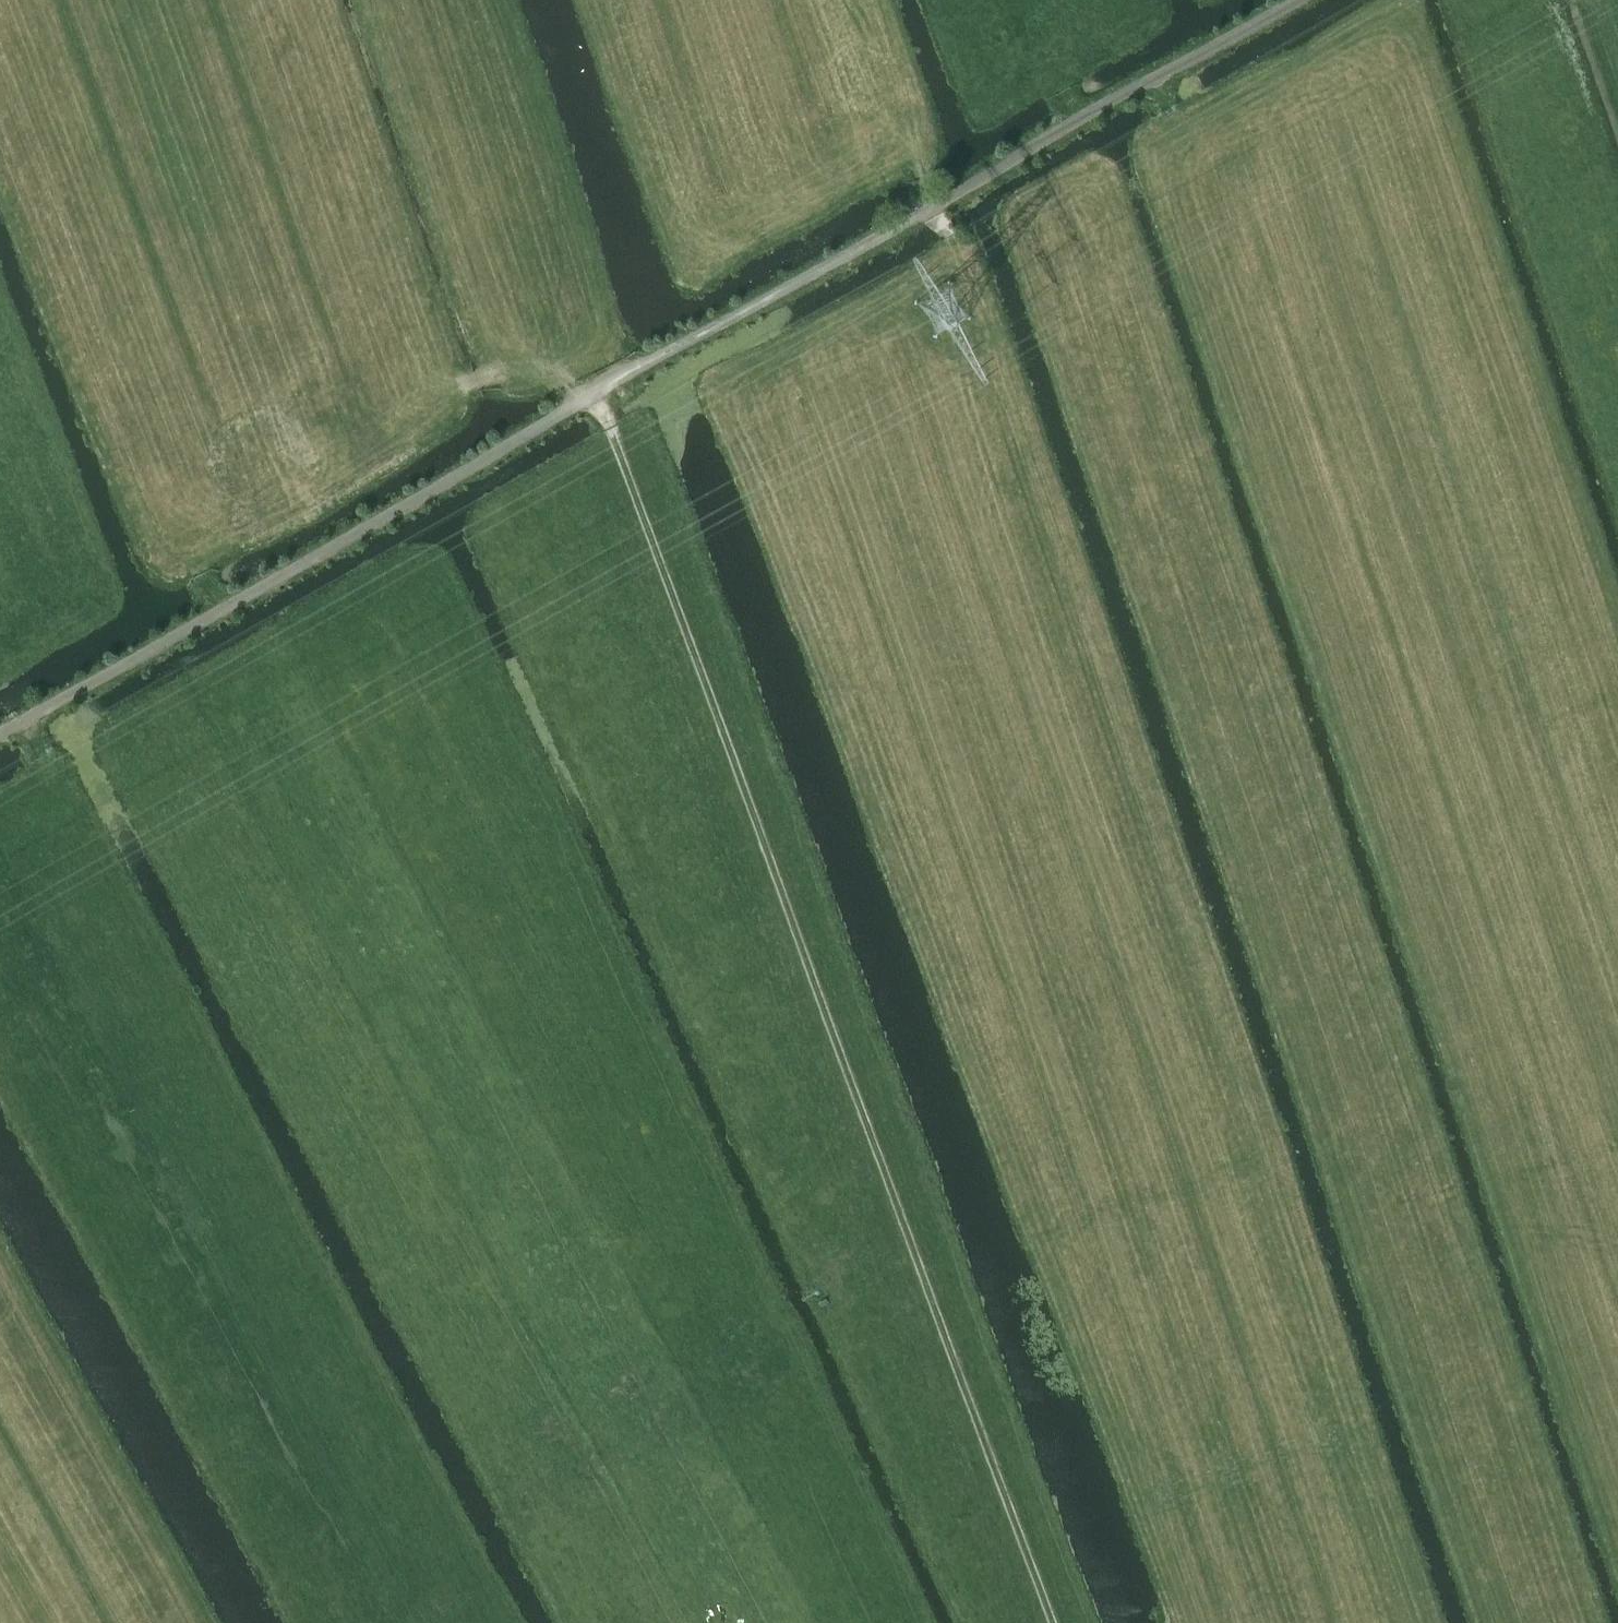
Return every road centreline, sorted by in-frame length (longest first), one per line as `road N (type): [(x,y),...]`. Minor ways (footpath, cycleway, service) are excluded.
road 1 (unclassified): [(0,732),(1291,0)]
road 2 (track): [(595,393),(1053,1622)]

